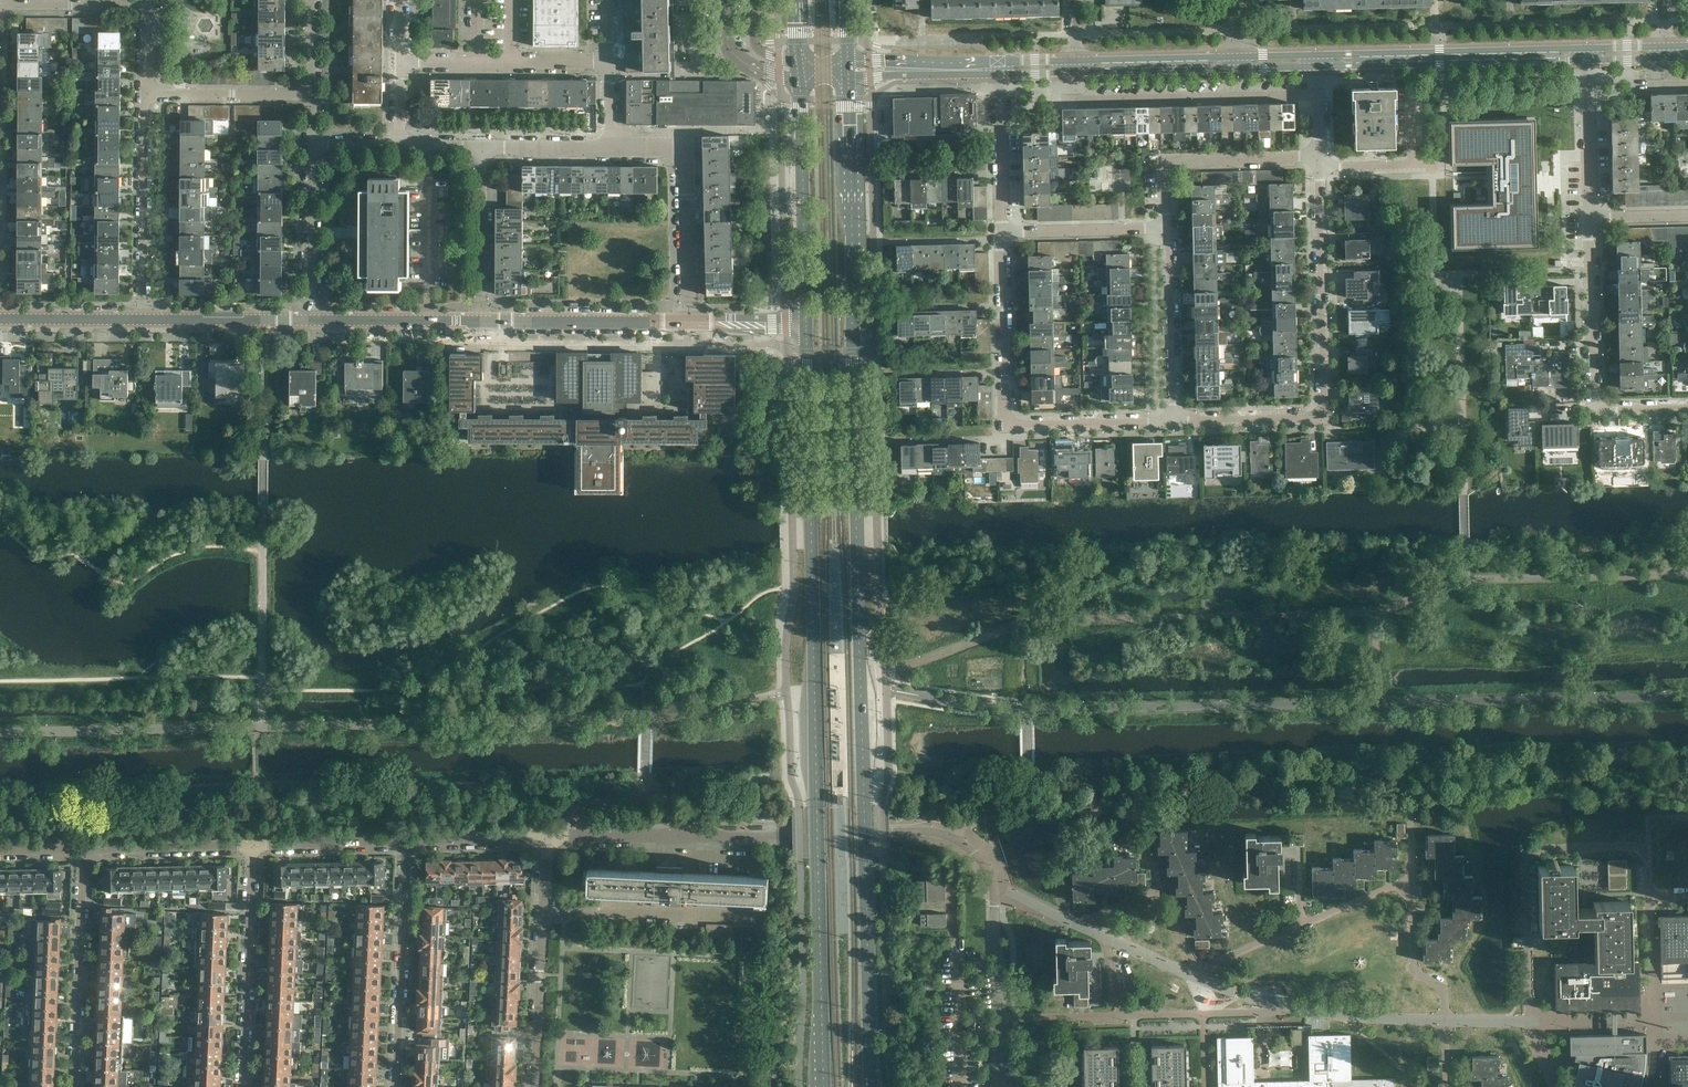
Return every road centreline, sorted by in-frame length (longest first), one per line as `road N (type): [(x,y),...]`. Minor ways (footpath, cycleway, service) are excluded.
road 1 (secondary): [(867,1086),(848,77)]
road 2 (secondary): [(806,323),(821,1086)]
road 3 (unclassified): [(548,837),(928,831),(978,858),(994,891)]
road 4 (residential): [(1652,1029),(1648,850),(1627,849),(1538,848),(1527,855),(1528,1023)]
road 5 (residential): [(1172,421),(1007,425),(1002,234)]
road 6 (residential): [(1074,71),(1076,100),(1319,95)]
road 7 (tertiary): [(1587,49),(1318,55)]
road 8 (tertiary): [(1319,67),(1587,61)]
road 9 (residential): [(687,321),(686,146),(611,147)]
road 10 (residential): [(535,1086),(548,837)]
road 11 (residential): [(1323,415),(1320,167)]
road 12 (secondary): [(798,76),(806,323)]
road 13 (residential): [(396,1086),(406,841)]
road 14 (residential): [(255,844),(245,1086)]
road 15 (residential): [(75,1086),(86,848)]
road 16 (residential): [(146,95),(141,6),(0,4)]
road 17 (residential): [(144,320),(146,95)]
road 18 (residential): [(1168,230),(1167,160),(1320,158)]
road 19 (residential): [(609,62),(399,64)]
road 20 (tertiary): [(483,321),(687,321)]
road 21 (residential): [(1172,421),(1168,230)]
road 22 (residential): [(1598,402),(1592,217)]
road 23 (residential): [(314,321),(315,145)]
road 24 (residential): [(483,321),(484,147)]
road 25 (tertiary): [(144,320),(314,321)]
road 26 (residential): [(86,848),(255,844)]
road 27 (residential): [(146,95),(315,96)]
road 28 (tertiary): [(314,321),(483,321)]
road 29 (residential): [(1002,234),(1168,230)]
road 30 (residential): [(1002,234),(1000,73)]
road 31 (tertiary): [(1234,57),(1074,61)]
road 32 (tertiary): [(1074,71),(1234,69)]
road 33 (residential): [(1446,1021),(1444,990),(1413,970),(1411,879)]
road 34 (residential): [(1592,217),(1587,61)]
road 35 (tertiary): [(1001,62),(848,61)]
road 36 (tertiary): [(848,77),(1000,73)]
road 37 (residential): [(1323,415),(1172,421)]
road 38 (residential): [(255,844),(406,841)]
road 39 (tertiary): [(0,320),(144,320)]
road 40 (residential): [(406,841),(548,837)]
road 41 (residential): [(1305,1015),(1446,1021)]
road 42 (residential): [(1448,165),(1320,167)]
road 43 (residential): [(611,147),(484,147)]
road 44 (unclassified): [(994,891),(1001,1016)]
road 45 (residential): [(1528,1023),(1652,1029)]
road 46 (residential): [(1001,1016),(1122,1016)]

